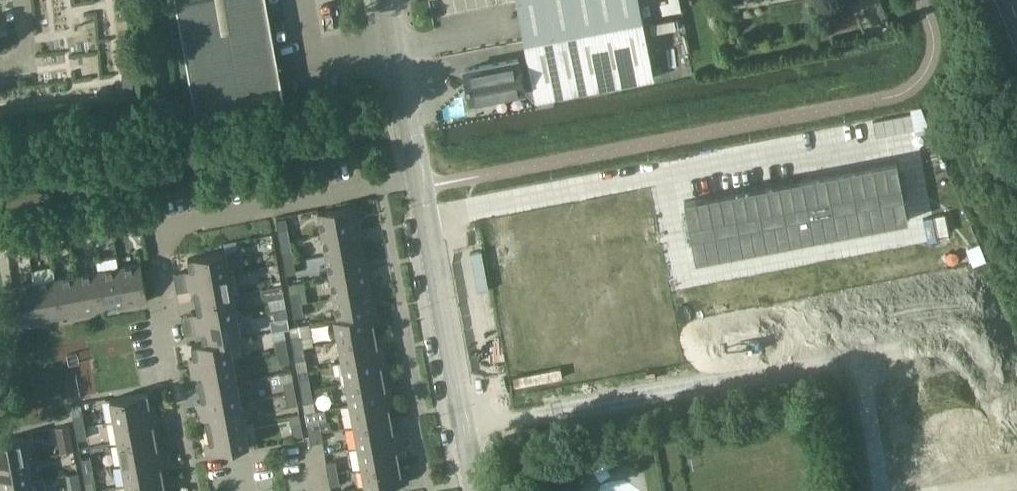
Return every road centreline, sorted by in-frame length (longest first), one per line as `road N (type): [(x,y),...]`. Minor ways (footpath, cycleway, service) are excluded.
road 1 (residential): [(173,381),(159,241),(168,226),(384,185),(422,185)]
road 2 (tertiary): [(476,490),(422,185)]
road 3 (tertiary): [(422,185),(386,0)]

